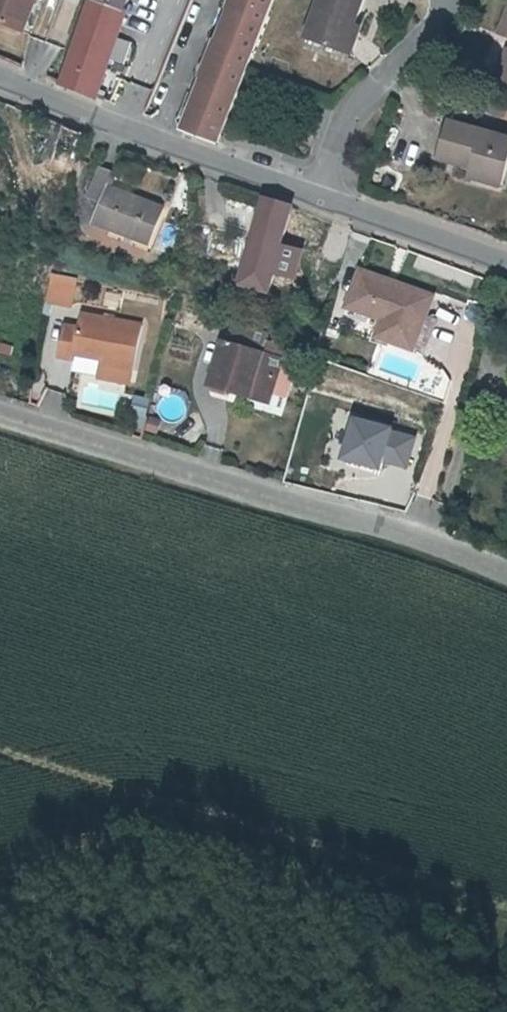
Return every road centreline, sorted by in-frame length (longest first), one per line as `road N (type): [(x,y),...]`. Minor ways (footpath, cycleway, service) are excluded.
road 1 (residential): [(0,411),(387,527),(506,573)]
road 2 (residential): [(447,0),(346,121),(324,194)]
road 3 (residential): [(324,194),(506,260)]
road 4 (residential): [(158,141),(324,194)]
road 5 (residential): [(0,78),(158,141)]
road 6 (residential): [(158,141),(213,0)]

